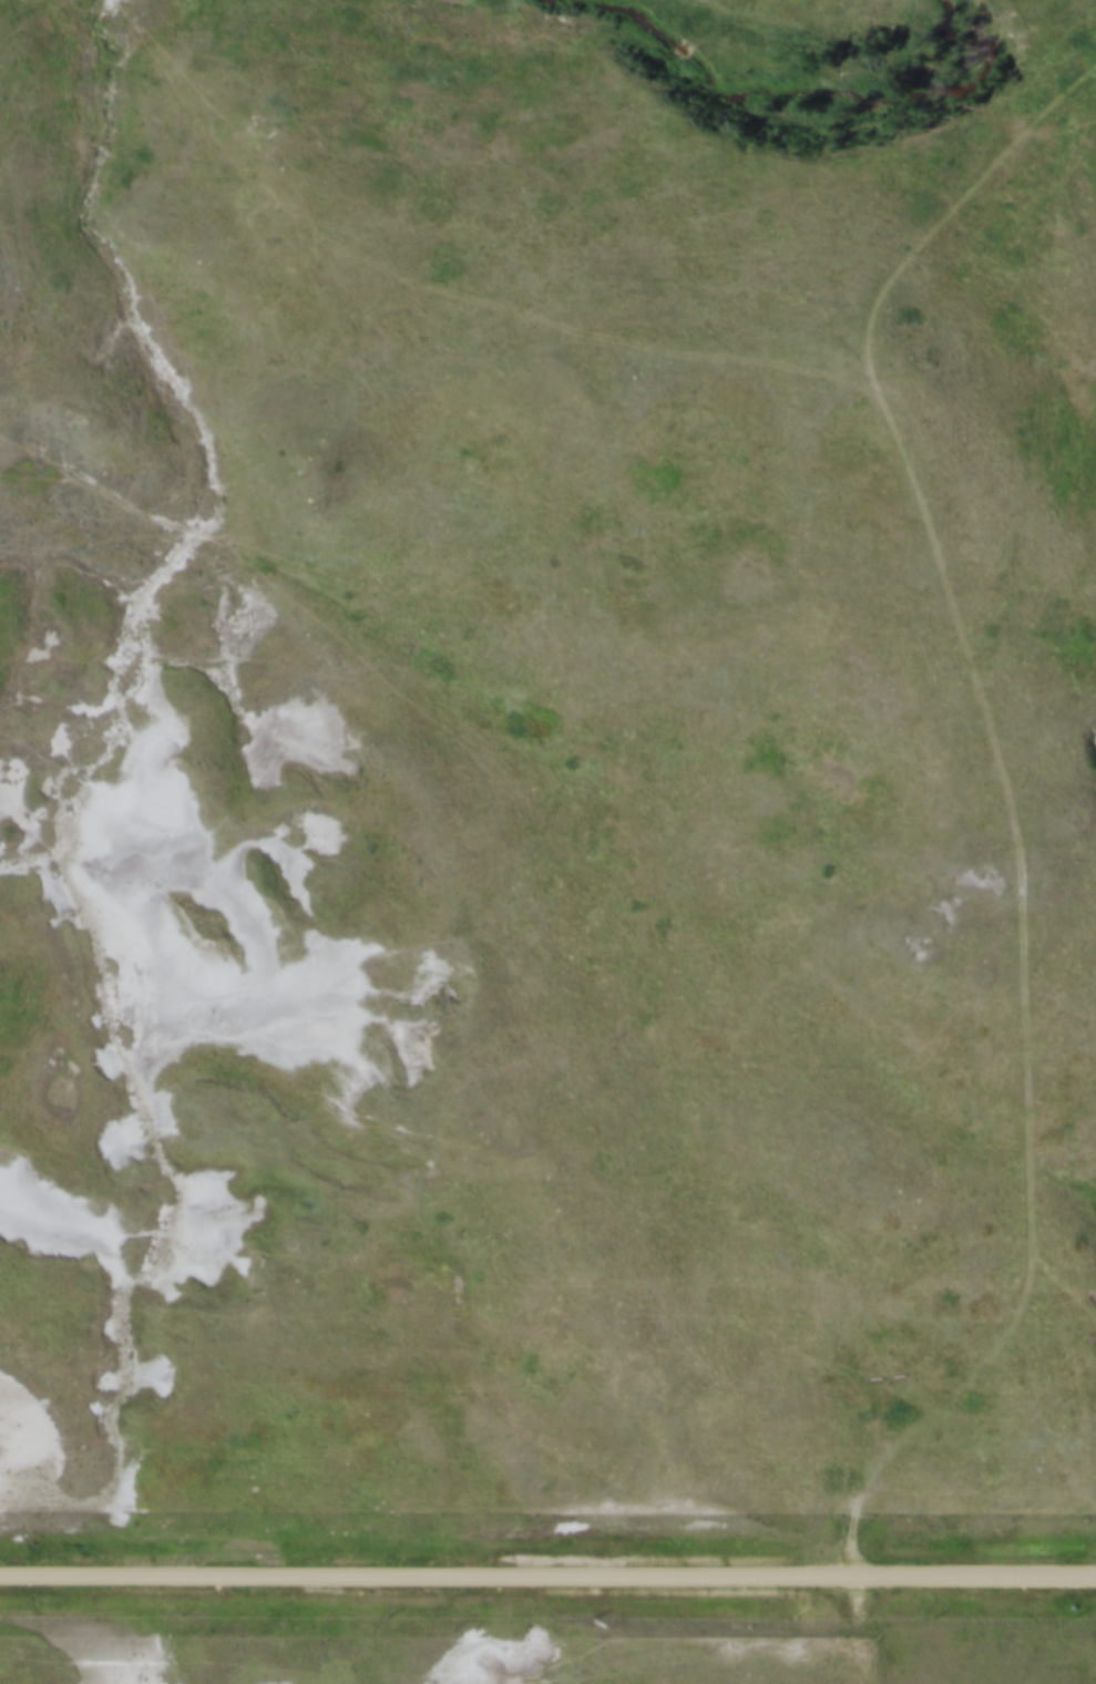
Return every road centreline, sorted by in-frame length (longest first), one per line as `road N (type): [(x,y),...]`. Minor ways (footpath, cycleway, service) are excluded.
road 1 (residential): [(0,1570),(1095,1571)]

